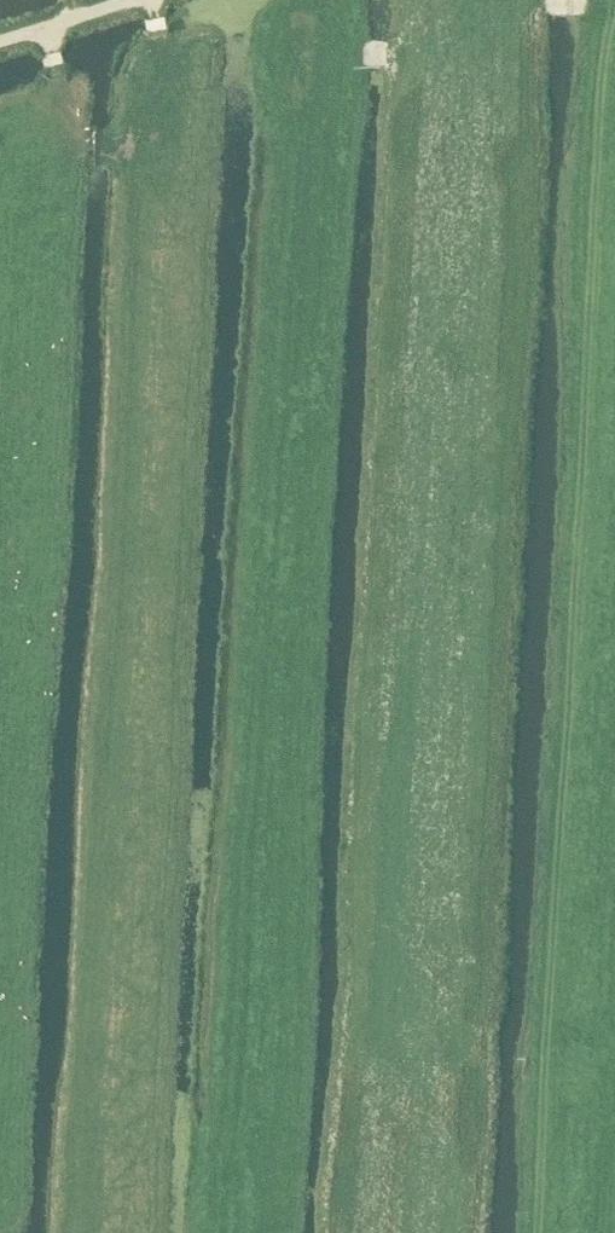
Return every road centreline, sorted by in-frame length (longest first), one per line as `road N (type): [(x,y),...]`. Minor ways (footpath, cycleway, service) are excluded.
road 1 (track): [(0,41),(130,0)]

